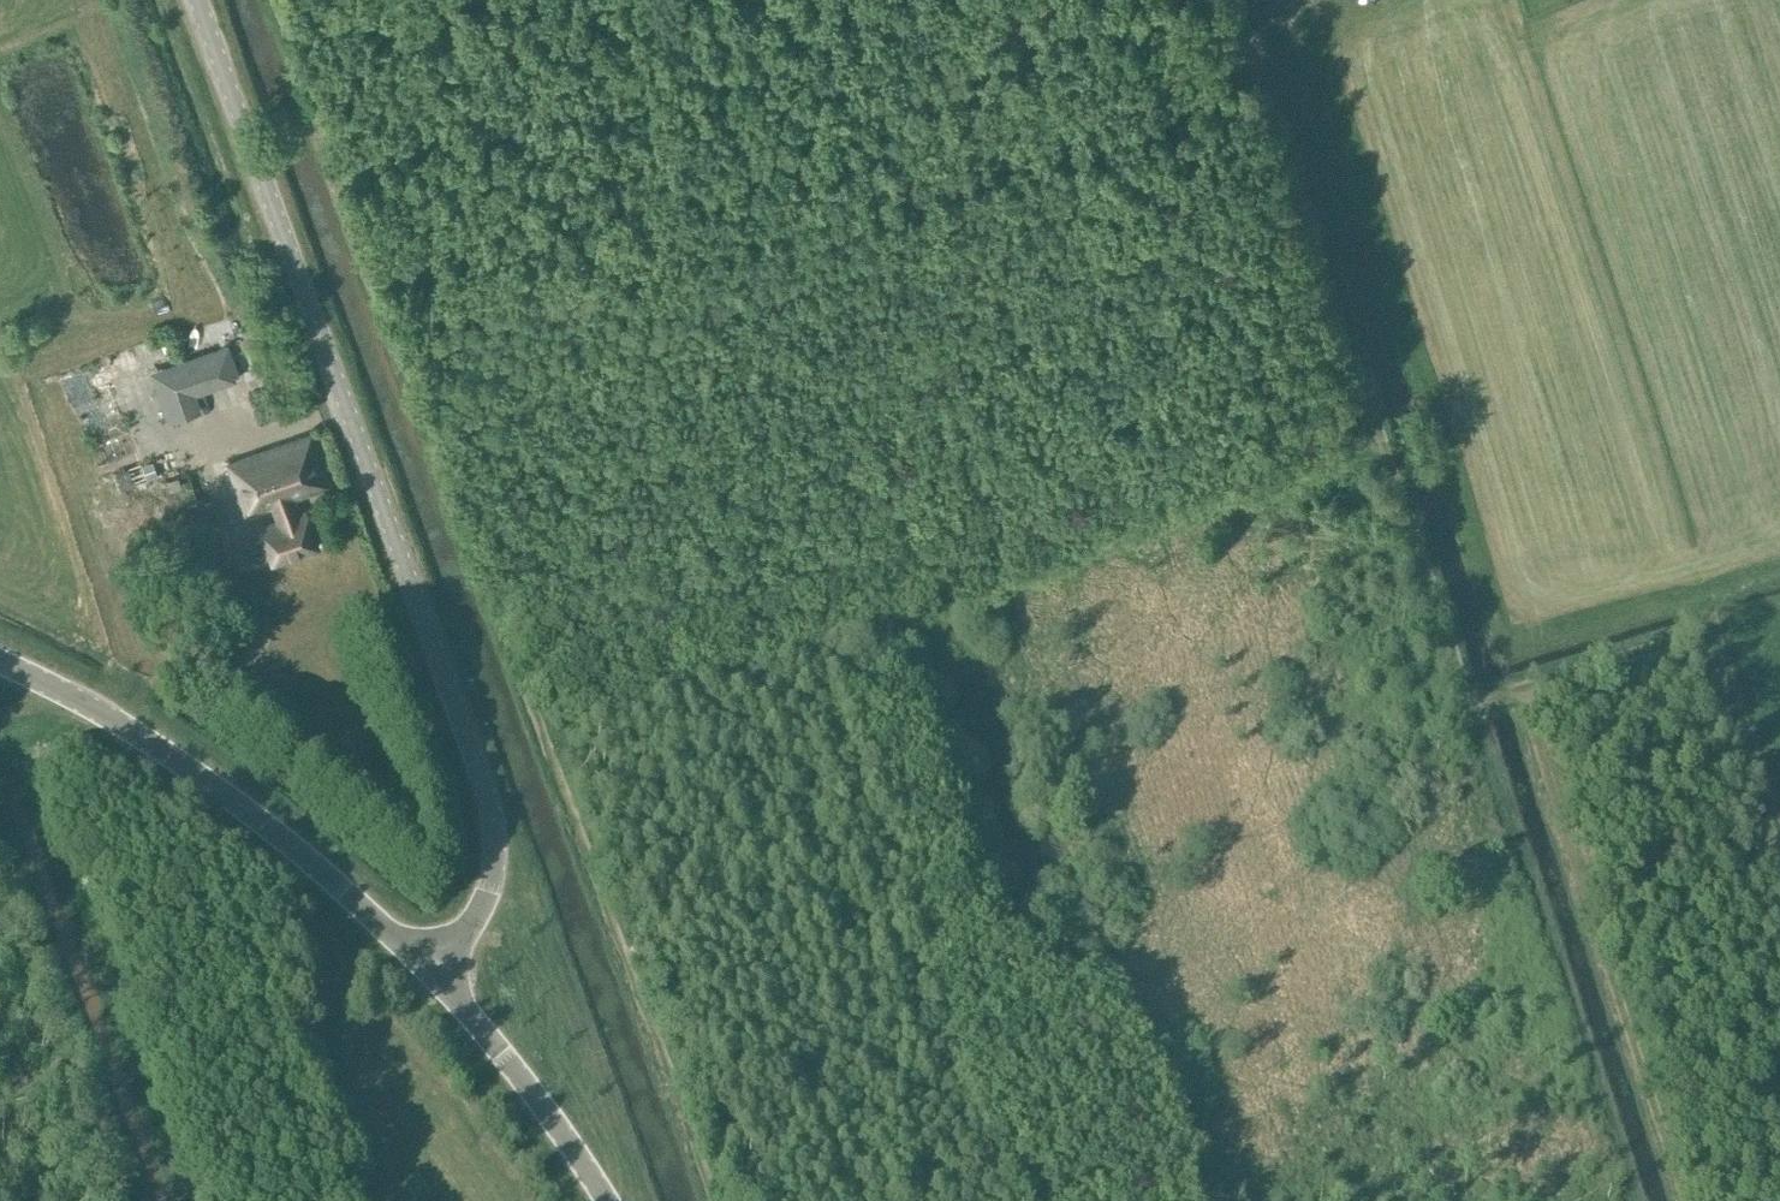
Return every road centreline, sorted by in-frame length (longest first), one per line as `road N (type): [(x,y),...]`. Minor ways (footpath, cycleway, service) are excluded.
road 1 (unclassified): [(427,970),(487,895),(495,824),(195,0)]
road 2 (unclassified): [(0,668),(153,749),(305,862),(427,970)]
road 3 (unclassified): [(427,970),(599,1200)]

